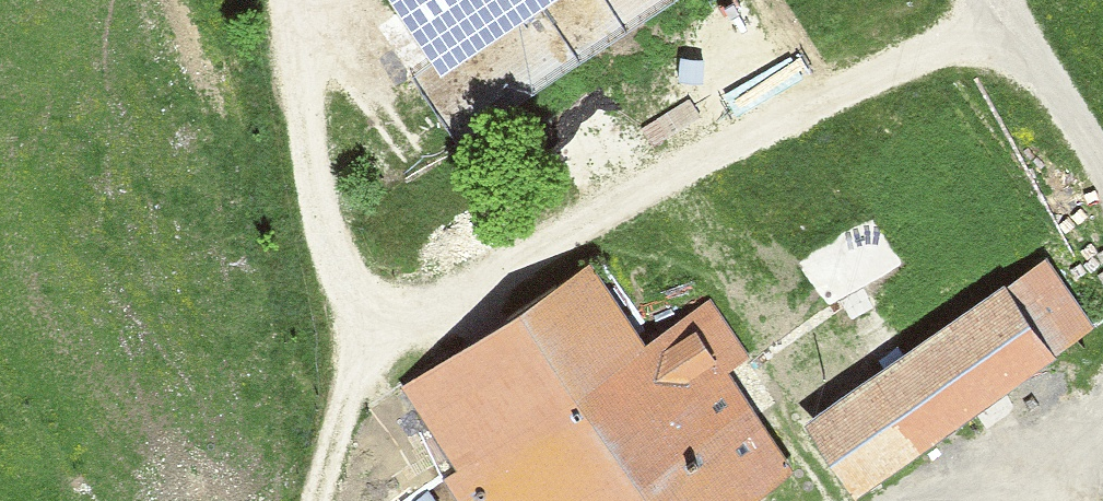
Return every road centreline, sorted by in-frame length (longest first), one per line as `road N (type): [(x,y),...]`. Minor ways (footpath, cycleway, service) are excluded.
road 1 (track): [(273,0),(324,246),(349,287),(381,312),(421,322),(652,183),(996,23)]
road 2 (track): [(987,0),(1102,181)]
road 3 (track): [(311,500),(348,372),(381,312)]

